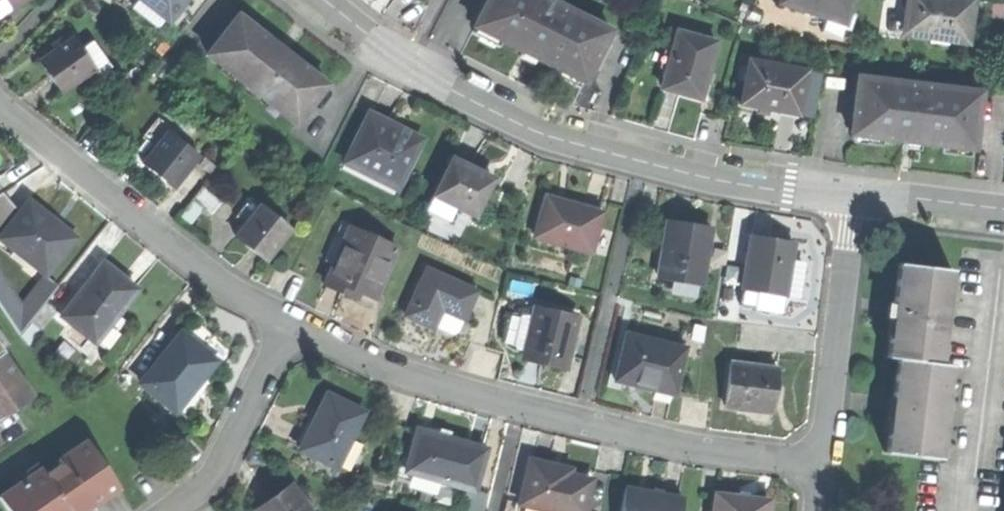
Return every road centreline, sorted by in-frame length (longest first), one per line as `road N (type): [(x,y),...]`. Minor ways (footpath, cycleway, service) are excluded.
road 1 (residential): [(854,195),(732,182),(546,135),(406,67),(325,0)]
road 2 (residential): [(824,460),(675,443),(581,421),(407,373),(285,322)]
road 3 (residential): [(285,322),(194,265),(0,105)]
road 4 (residential): [(854,195),(824,460)]
road 5 (residential): [(285,322),(218,466),(169,510)]
road 6 (residential): [(1003,209),(854,195)]

